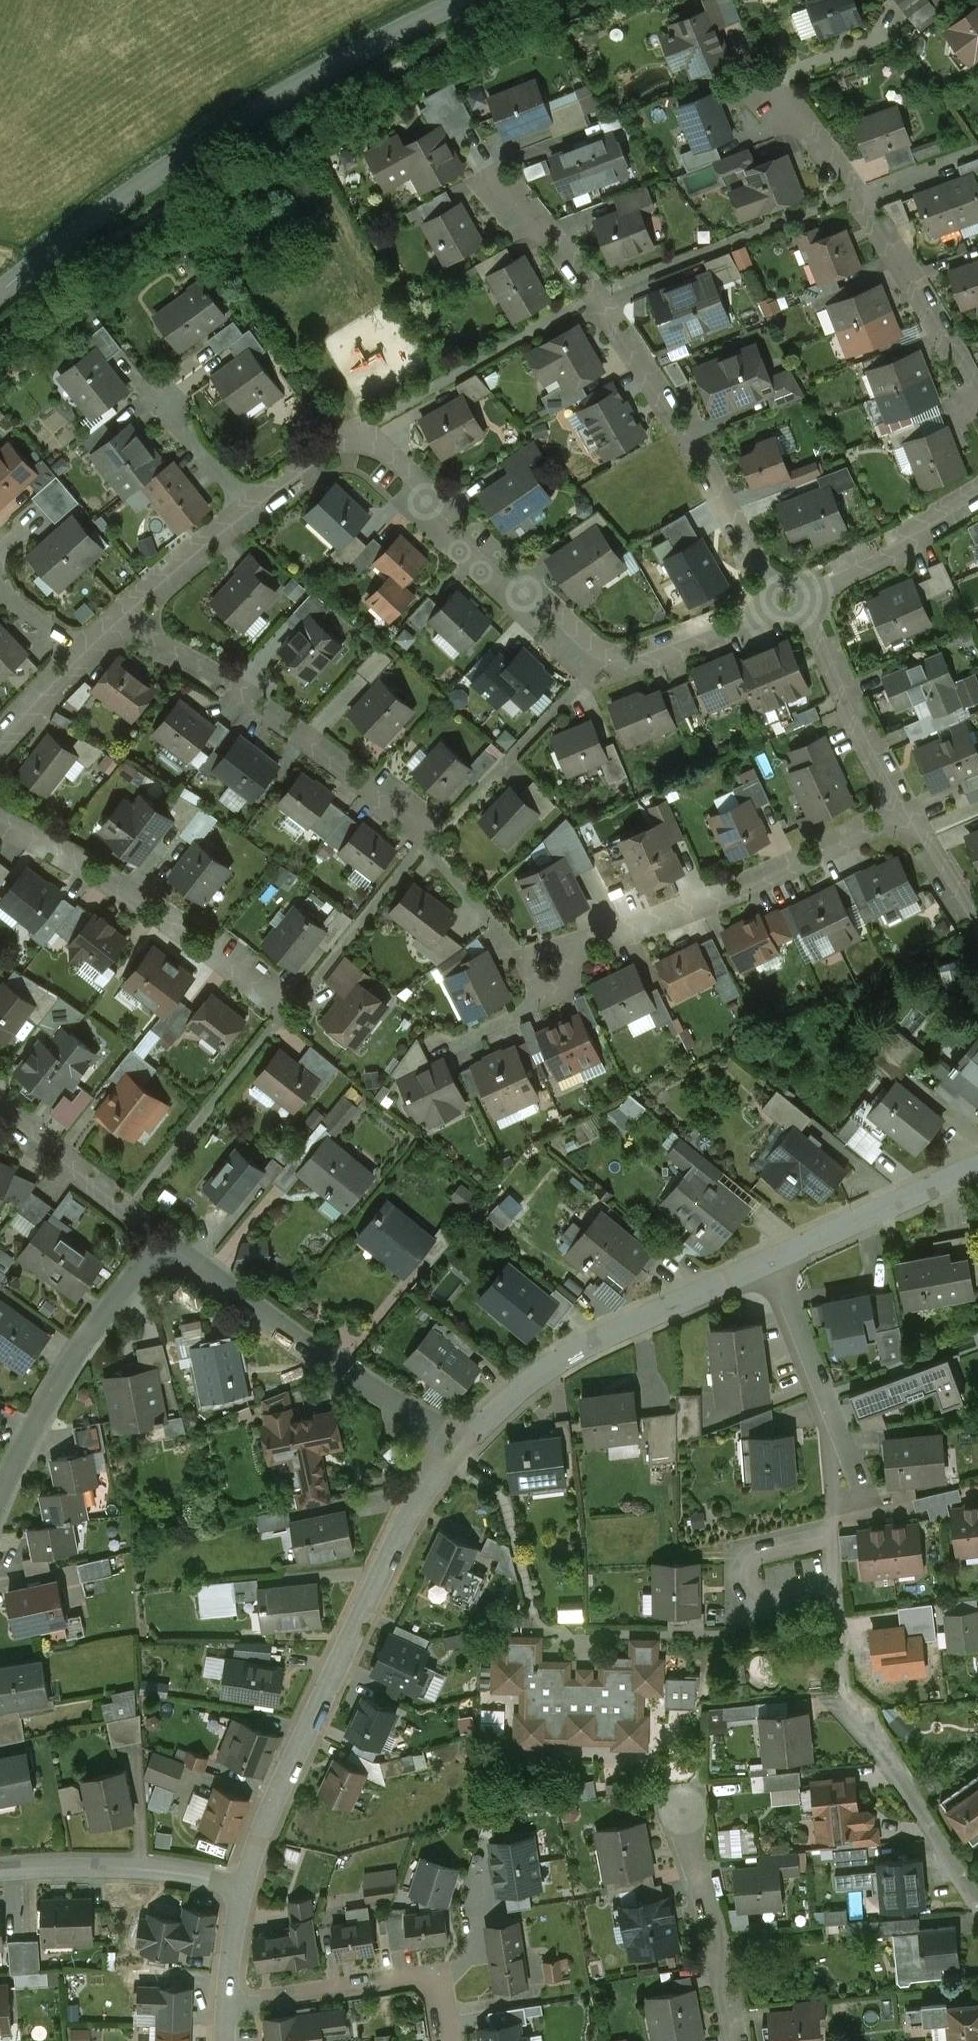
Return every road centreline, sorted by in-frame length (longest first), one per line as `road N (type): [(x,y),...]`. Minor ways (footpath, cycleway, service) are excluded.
road 1 (secondary): [(0,295),(199,150),(466,0)]
road 2 (residential): [(454,1047),(542,1005),(526,964),(632,928),(905,814)]
road 3 (residential): [(489,164),(595,295),(767,576),(793,599)]
road 4 (residential): [(447,1450),(285,1779),(243,1887)]
road 5 (residential): [(610,670),(364,435),(332,444),(263,502)]
road 6 (residential): [(765,68),(877,218),(977,400)]
road 7 (residential): [(769,1261),(569,1355),(447,1450)]
road 8 (residential): [(428,838),(125,620)]
road 9 (residential): [(447,1450),(421,1422),(164,1242)]
road 10 (residential): [(289,1007),(0,825)]
road 11 (residential): [(164,1242),(91,1335),(0,1503)]
road 12 (residential): [(769,1261),(853,1485),(830,1523)]
road 13 (residential): [(228,2003),(439,1976),(450,2040)]
road 14 (residential): [(977,1902),(842,1689)]
road 15 (residential): [(243,1887),(154,1870),(0,1869)]
road 16 (residential): [(793,599),(816,622),(905,814)]
road 17 (residential): [(735,2040),(683,1811)]
road 18 (residential): [(977,1165),(769,1261)]
road 19 (residential): [(977,499),(793,599)]
road 20 (residential): [(0,1112),(164,1242)]
road 21 (residential): [(830,1523),(837,1573),(739,1606),(735,1555)]
road 22 (residential): [(793,599),(610,670)]
road 23 (residential): [(263,502),(125,620)]
road 24 (residential): [(164,382),(263,502)]
road 25 (residential): [(905,814),(977,933)]

